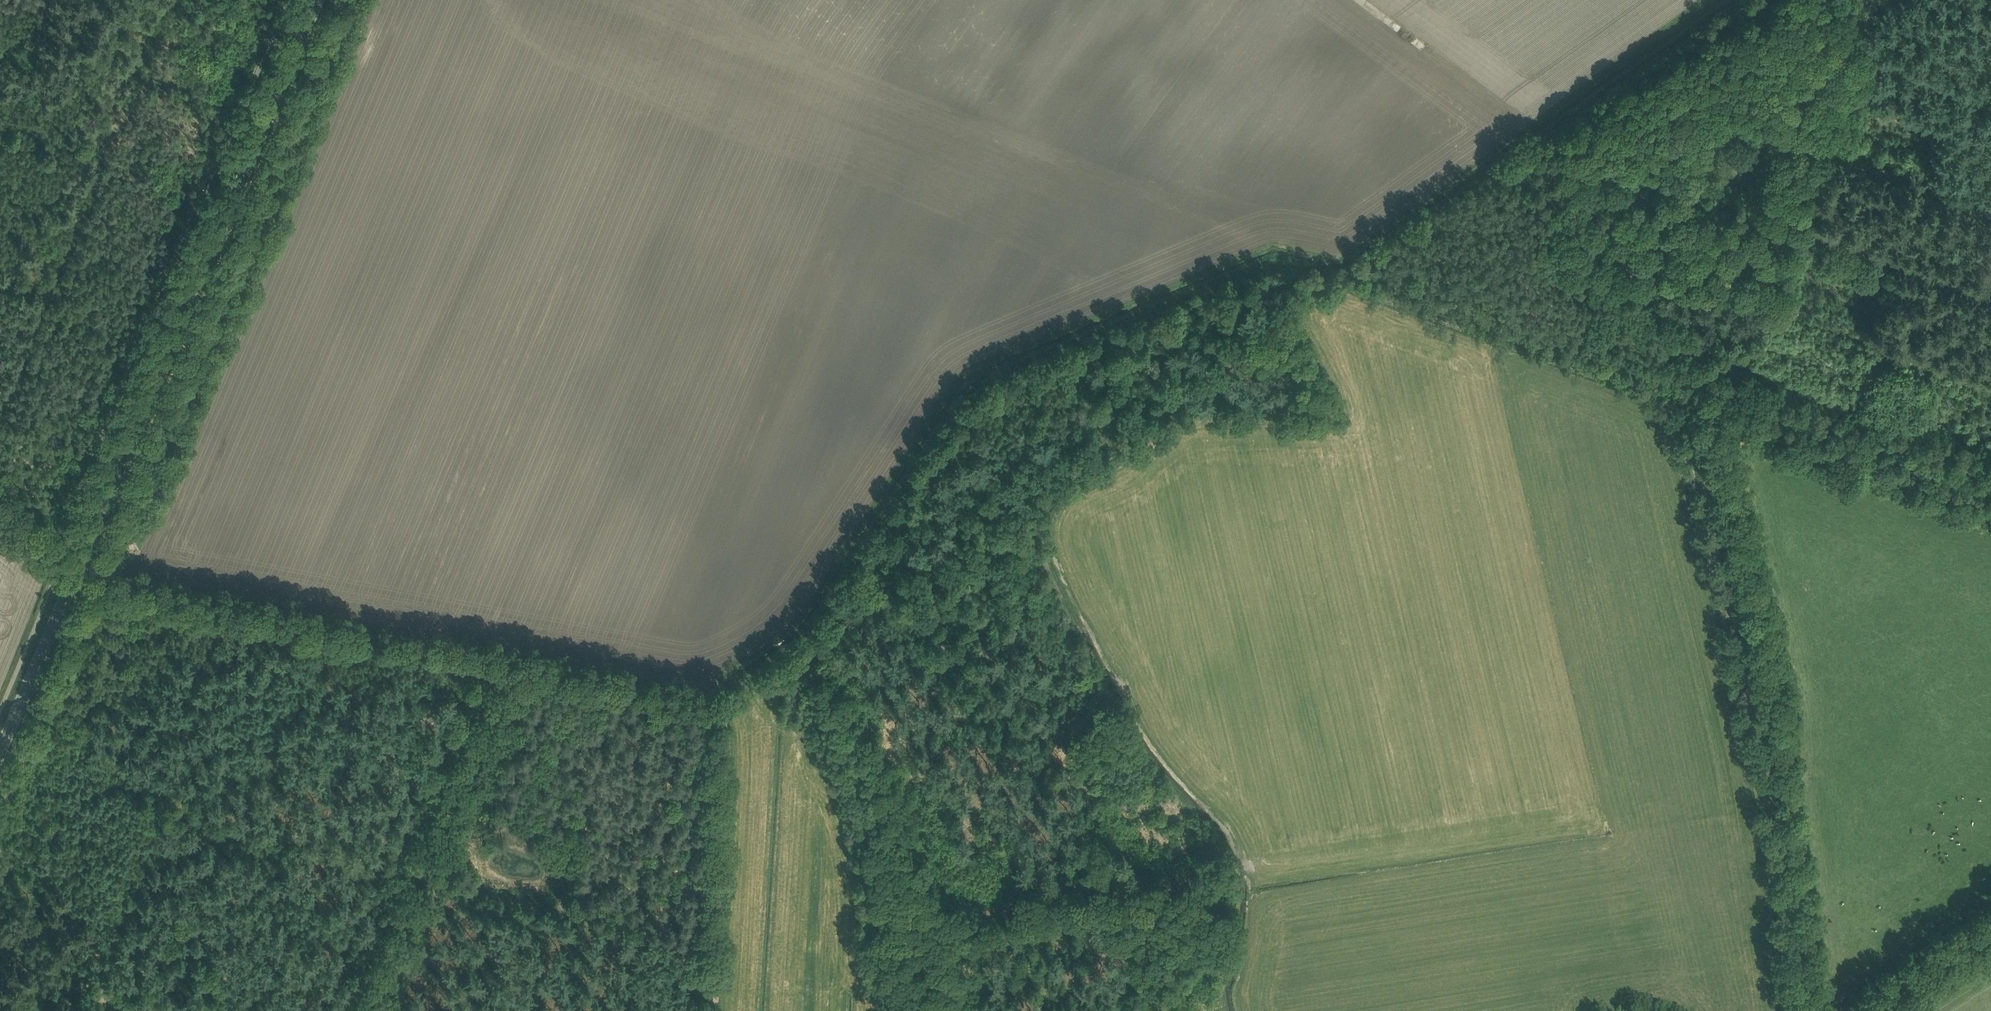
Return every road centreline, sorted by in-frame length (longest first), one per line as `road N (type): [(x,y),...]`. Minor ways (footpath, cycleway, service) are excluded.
road 1 (secondary): [(0,752),(318,0)]
road 2 (track): [(1867,1010),(1990,929)]

